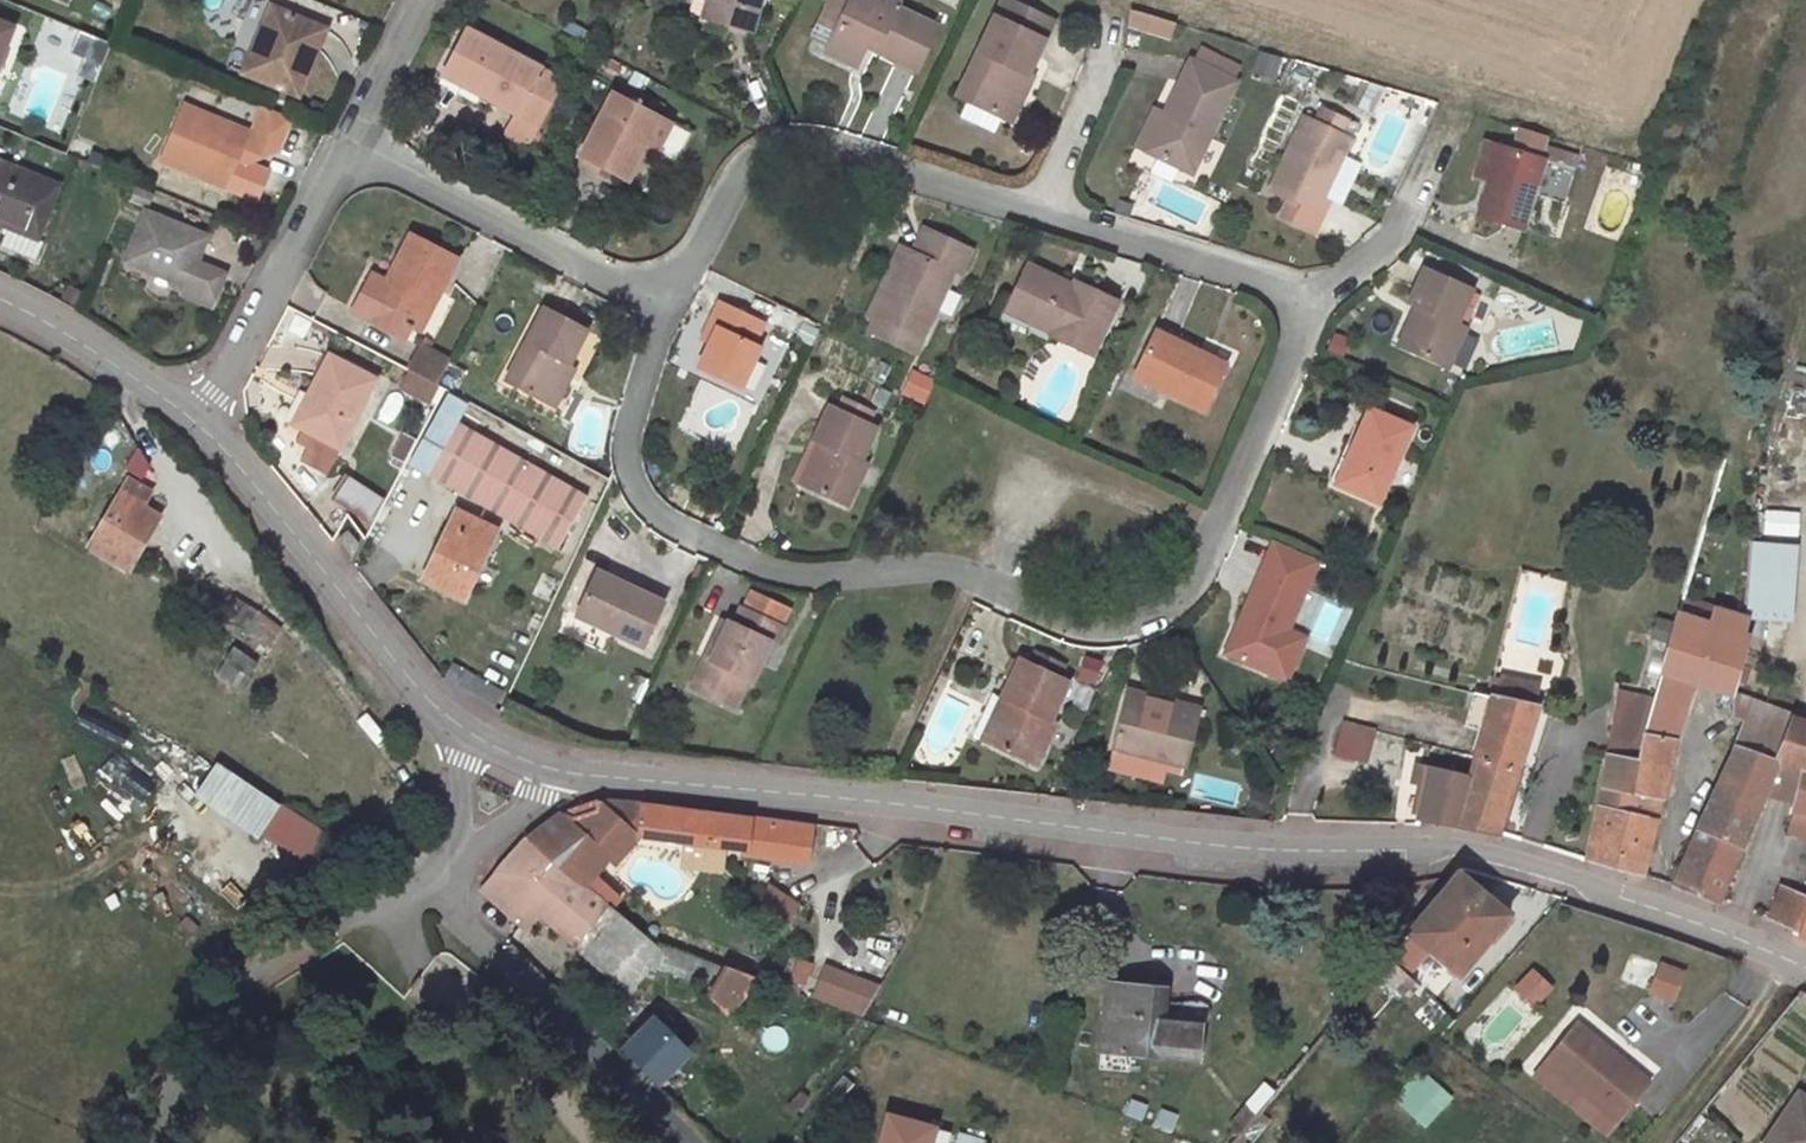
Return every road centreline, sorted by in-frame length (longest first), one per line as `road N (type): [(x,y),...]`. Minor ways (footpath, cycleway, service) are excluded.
road 1 (unclassified): [(1805,956),(1530,863),(1423,846),(1109,837),(571,774),(513,757)]
road 2 (residential): [(667,301),(631,460),(650,503),(755,560),(805,573),(955,567),(1091,620),(1130,617),(1167,598),(1193,563),(1302,332),(1297,296)]
road 3 (residential): [(1044,206),(821,144),(774,143),(733,183),(667,301)]
road 4 (unclassified): [(513,757),(459,729),(409,678),(195,423)]
road 5 (residential): [(144,1142),(234,996),(286,945),(434,879)]
road 6 (residential): [(434,879),(476,936),(691,1142)]
road 7 (residential): [(345,143),(667,301)]
road 8 (residential): [(195,423),(345,143)]
road 9 (residential): [(1297,296),(1261,271),(1044,206)]
road 10 (residential): [(1297,296),(1379,250),(1405,221),(1452,104)]
road 11 (unclassified): [(195,423),(85,336),(0,297)]
road 12 (residential): [(1044,206),(1105,16)]
road 13 (residential): [(345,143),(421,0)]
road 14 (residential): [(434,879),(513,757)]

